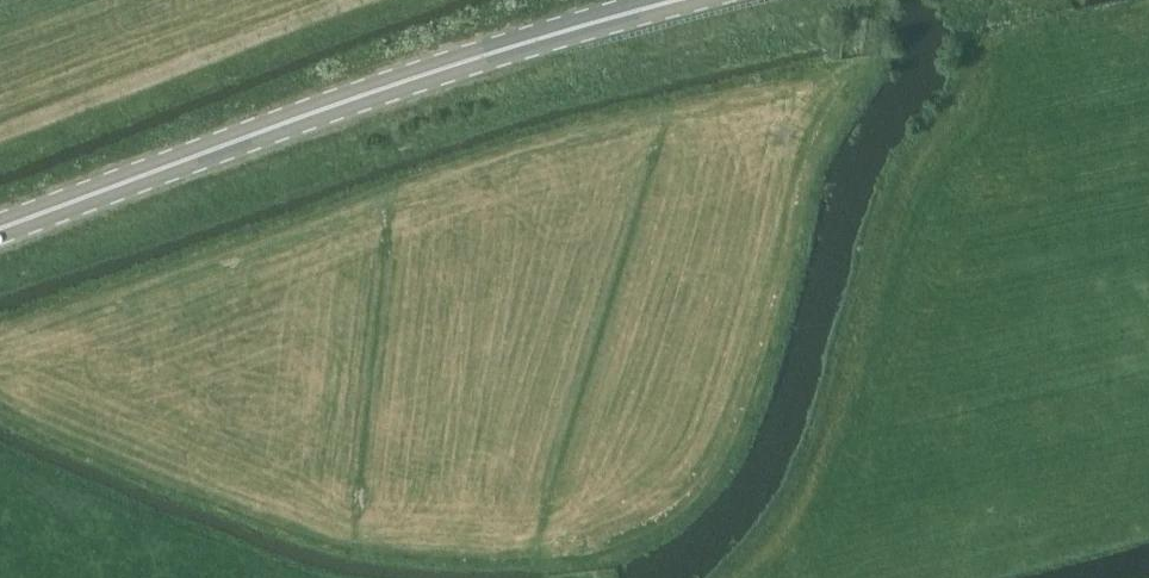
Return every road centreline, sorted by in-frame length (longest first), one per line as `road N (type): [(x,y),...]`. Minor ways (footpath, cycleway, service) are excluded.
road 1 (secondary): [(0,233),(290,126),(713,0)]
road 2 (track): [(383,0),(0,139)]
road 3 (track): [(782,227),(825,101),(859,64),(866,0)]

